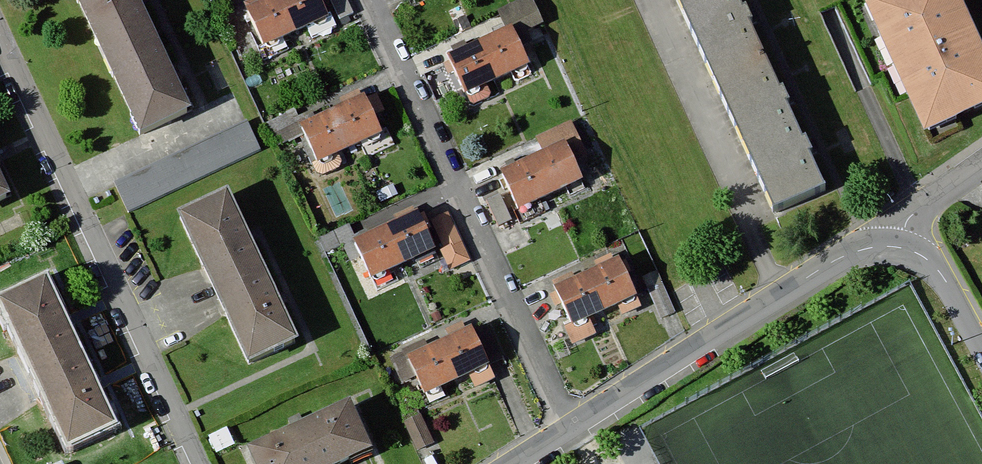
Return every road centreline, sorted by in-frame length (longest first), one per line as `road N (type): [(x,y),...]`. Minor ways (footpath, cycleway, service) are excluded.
road 1 (residential): [(202,463),(0,31)]
road 2 (residential): [(574,427),(374,0)]
road 3 (residential): [(574,427),(908,218)]
road 4 (residential): [(981,349),(908,218)]

